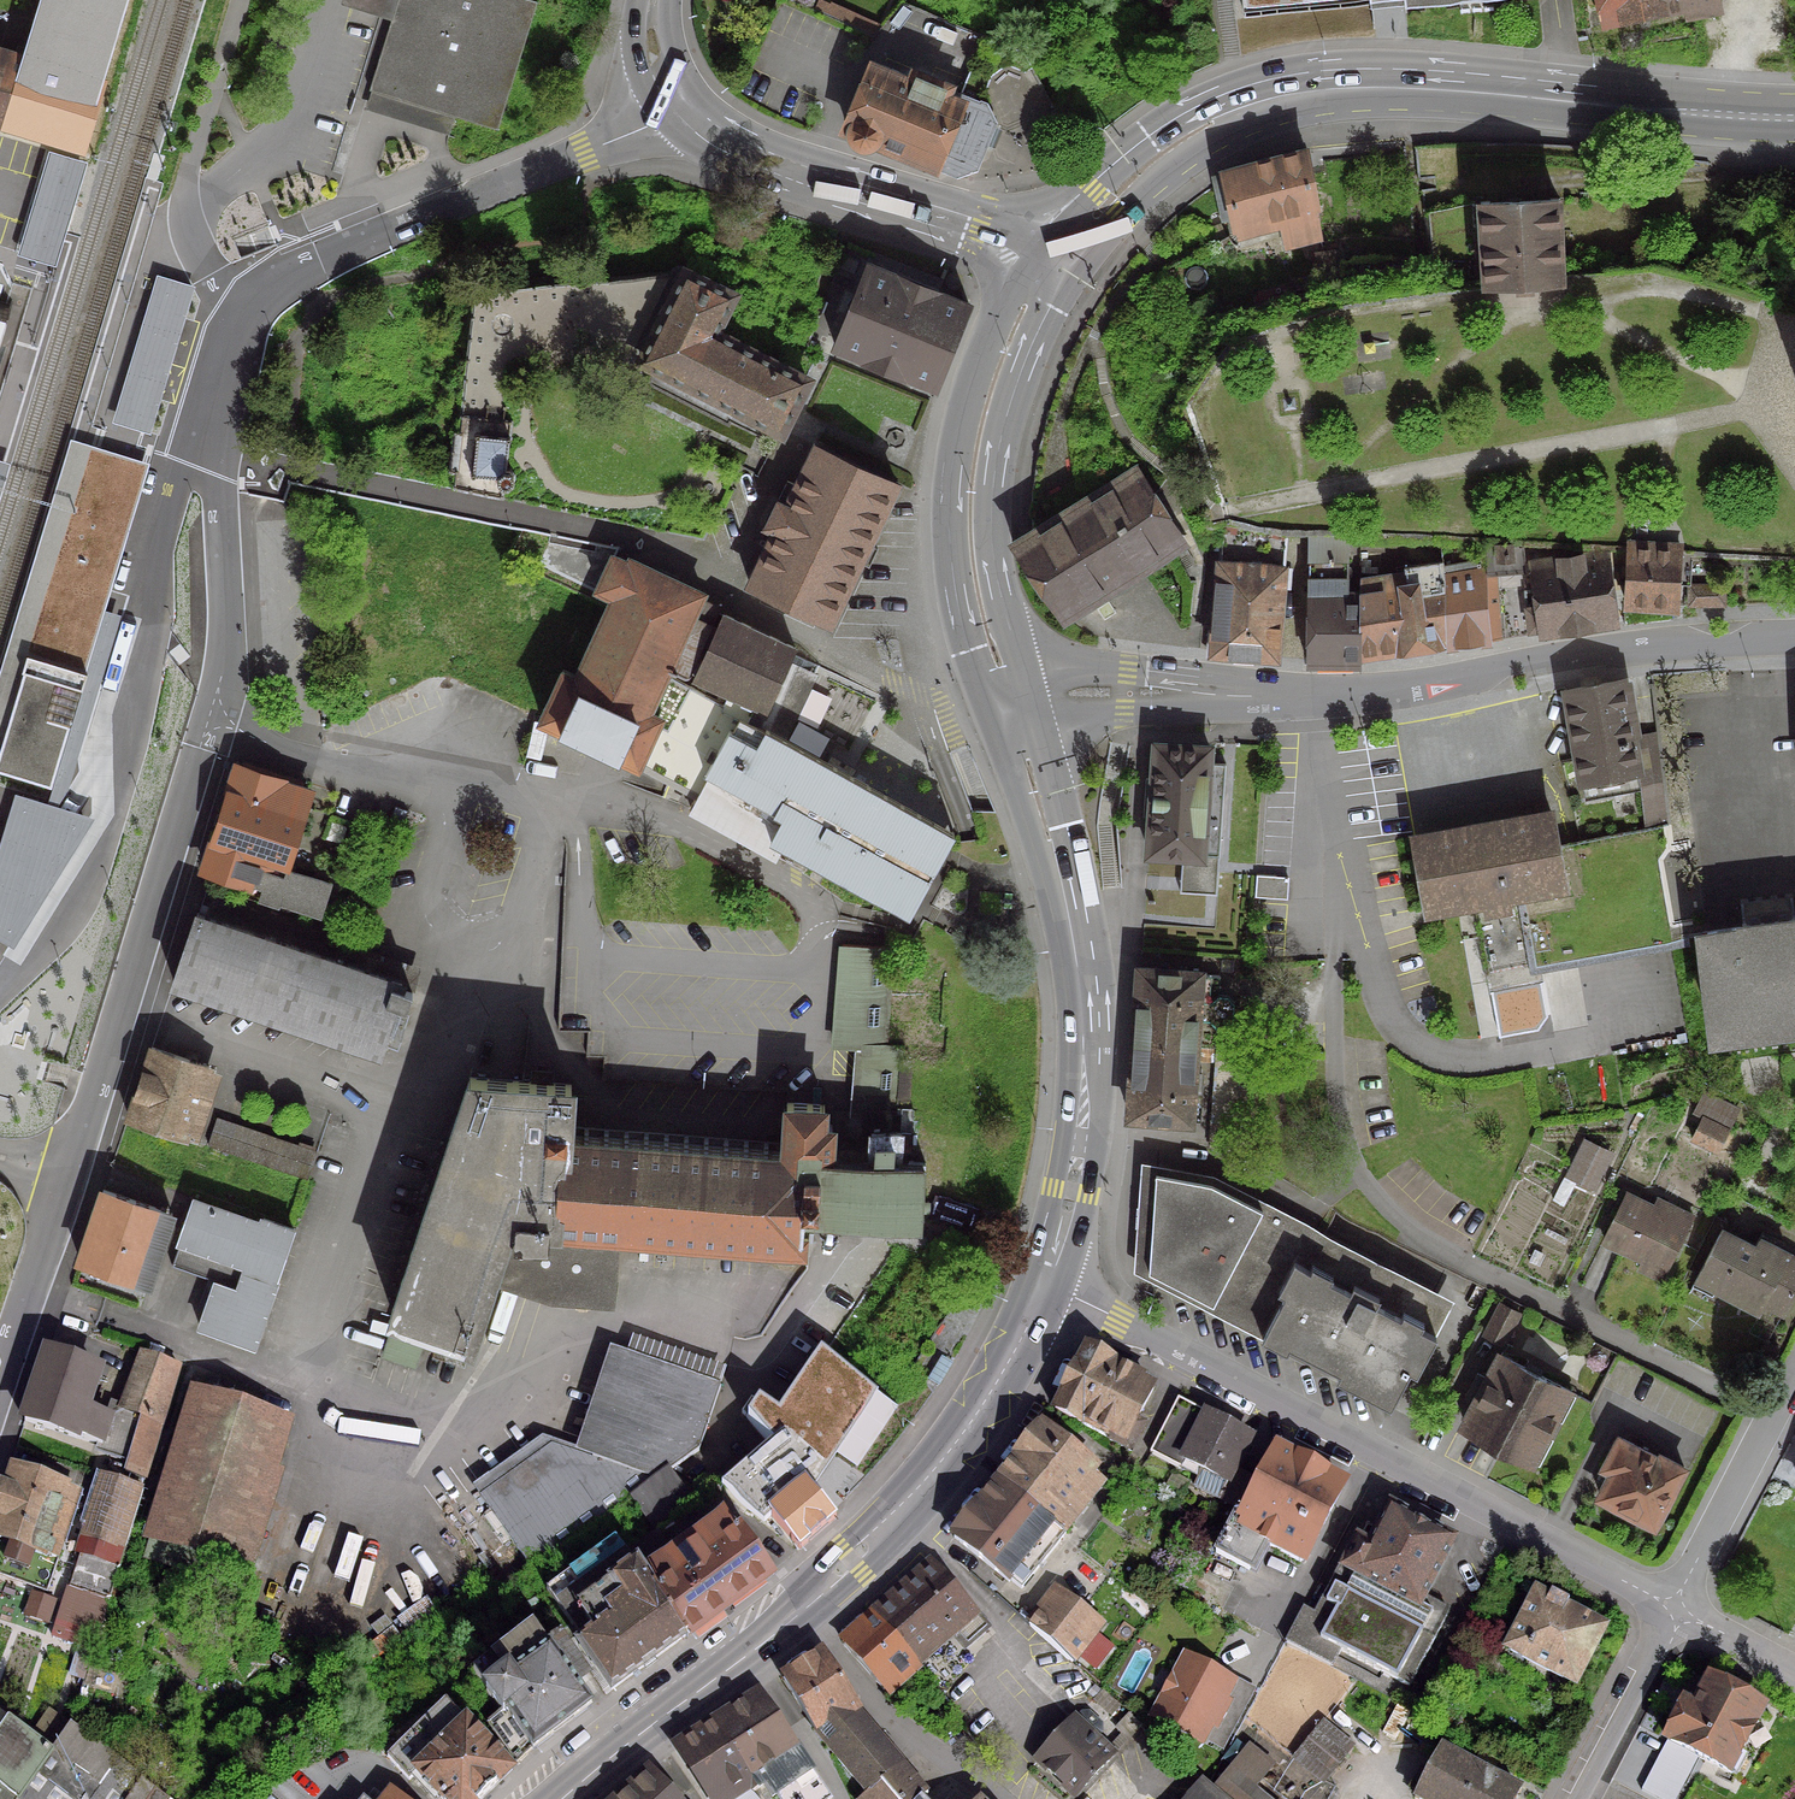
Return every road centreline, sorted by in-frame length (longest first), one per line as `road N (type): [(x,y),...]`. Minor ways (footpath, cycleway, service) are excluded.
road 1 (primary): [(1048,261),(1145,164),(1274,97),(1380,87),(1794,117)]
road 2 (tertiary): [(1008,701),(1126,690),(1332,697),(1596,649),(1794,636)]
road 3 (residential): [(1670,1607),(1042,1281)]
road 4 (primary): [(1008,701),(1081,961),(1079,1141),(1042,1281)]
road 5 (residential): [(323,264),(274,285),(248,307),(203,446),(222,500),(226,650),(200,749)]
road 6 (primary): [(1048,261),(1005,352),(974,465),(974,572),(1008,701)]
road 7 (residential): [(200,749),(66,1176)]
road 8 (primary): [(1042,1281),(959,1439),(804,1610)]
road 9 (secondary): [(677,111),(740,155),(1048,261)]
road 10 (residential): [(677,111),(323,264)]
road 11 (primary): [(804,1610),(563,1798)]
road 12 (residential): [(804,1610),(878,1705),(994,1798)]
road 13 (residential): [(1794,1370),(1670,1607)]
road 14 (residential): [(66,1176),(0,1388)]
road 15 (residential): [(1670,1607),(1568,1798)]
road 16 (residential): [(1794,1672),(1670,1607)]

